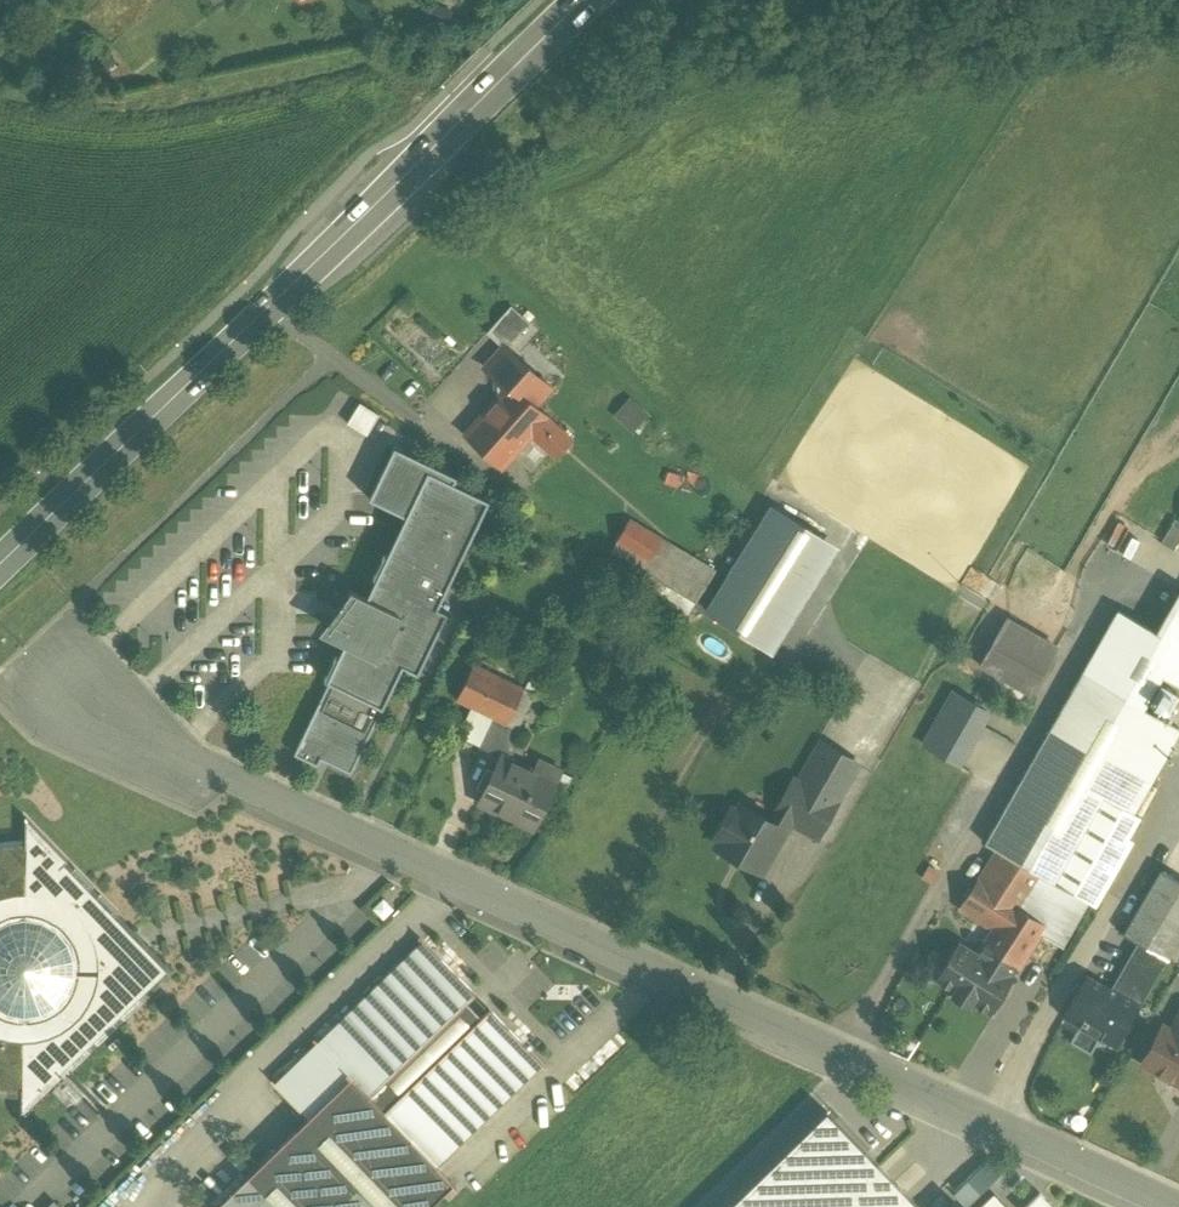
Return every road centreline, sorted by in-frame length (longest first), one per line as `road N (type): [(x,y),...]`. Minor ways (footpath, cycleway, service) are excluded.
road 1 (residential): [(73,663),(287,792),(1178,1196)]
road 2 (secondary): [(0,565),(584,0)]

